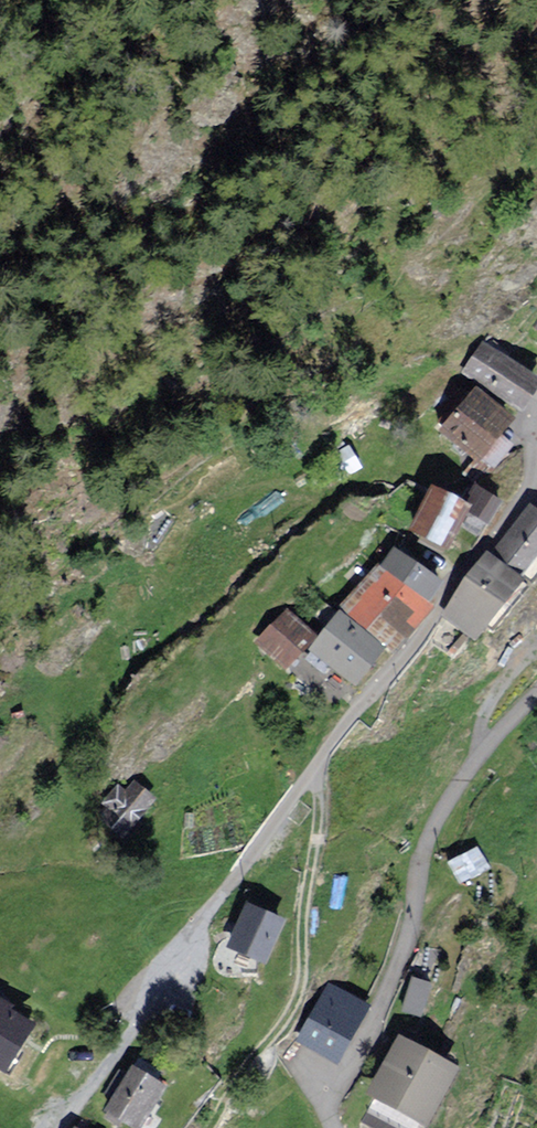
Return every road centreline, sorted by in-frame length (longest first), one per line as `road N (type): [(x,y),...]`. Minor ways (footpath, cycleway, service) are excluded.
road 1 (unclassified): [(64,1127),(278,817),(524,500),(536,436)]
road 2 (residential): [(342,1127),(337,1107),(386,1019),(441,810),(485,749),(536,702)]
road 3 (track): [(326,754),(301,995),(246,1068),(218,1127)]

